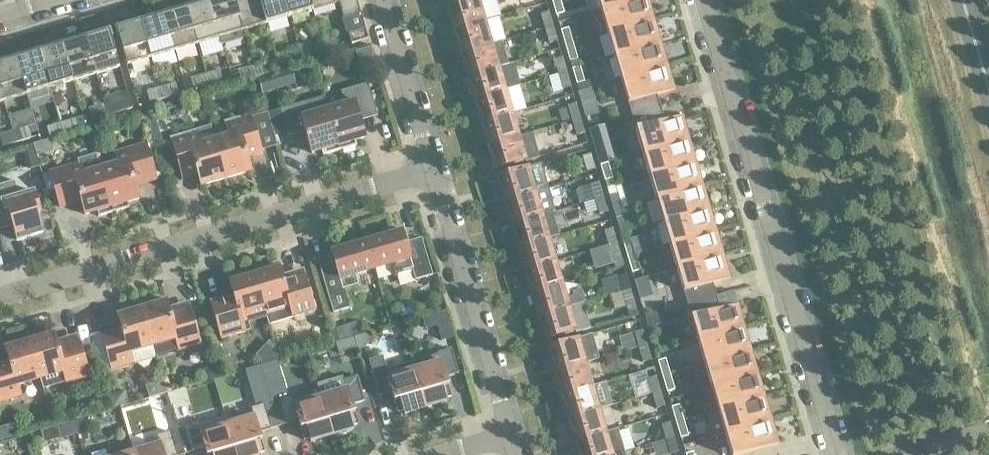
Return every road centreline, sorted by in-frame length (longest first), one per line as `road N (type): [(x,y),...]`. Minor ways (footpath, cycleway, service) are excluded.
road 1 (residential): [(703,0),(836,454)]
road 2 (residential): [(0,296),(432,170)]
road 3 (residential): [(432,170),(511,436)]
road 4 (residential): [(382,0),(432,170)]

